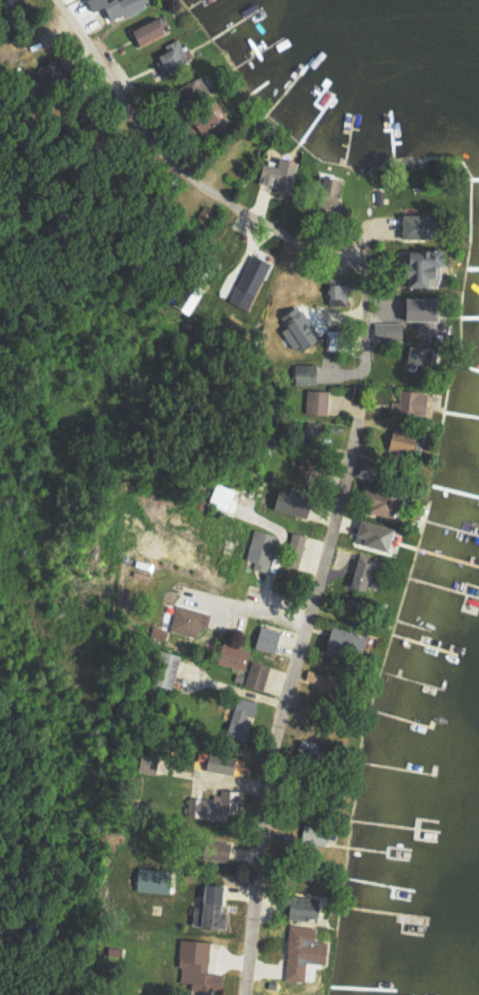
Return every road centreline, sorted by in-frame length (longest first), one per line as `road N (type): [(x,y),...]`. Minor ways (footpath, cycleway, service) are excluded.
road 1 (residential): [(246,994),(264,798),(336,529),(357,400)]
road 2 (residential): [(357,400),(367,287),(360,271),(304,252),(173,166),(133,121),(54,0)]

